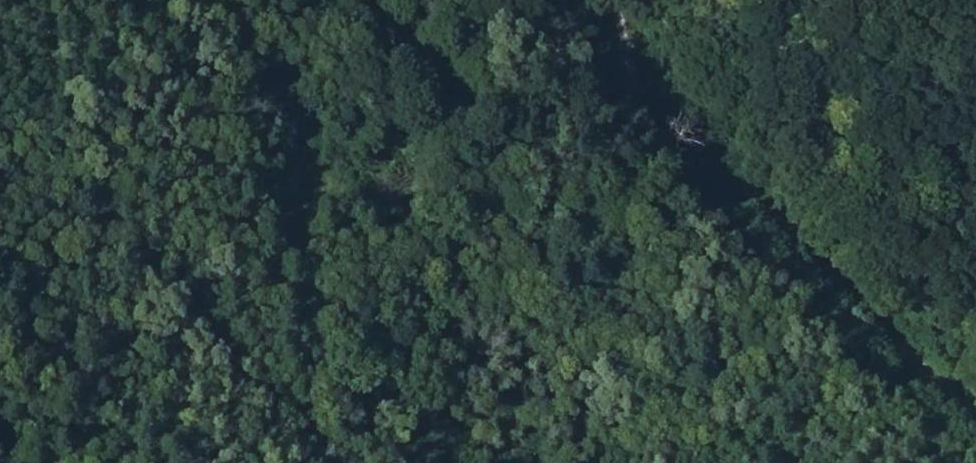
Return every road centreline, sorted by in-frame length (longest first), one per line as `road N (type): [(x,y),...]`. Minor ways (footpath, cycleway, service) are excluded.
road 1 (track): [(975,419),(657,131),(622,0)]

